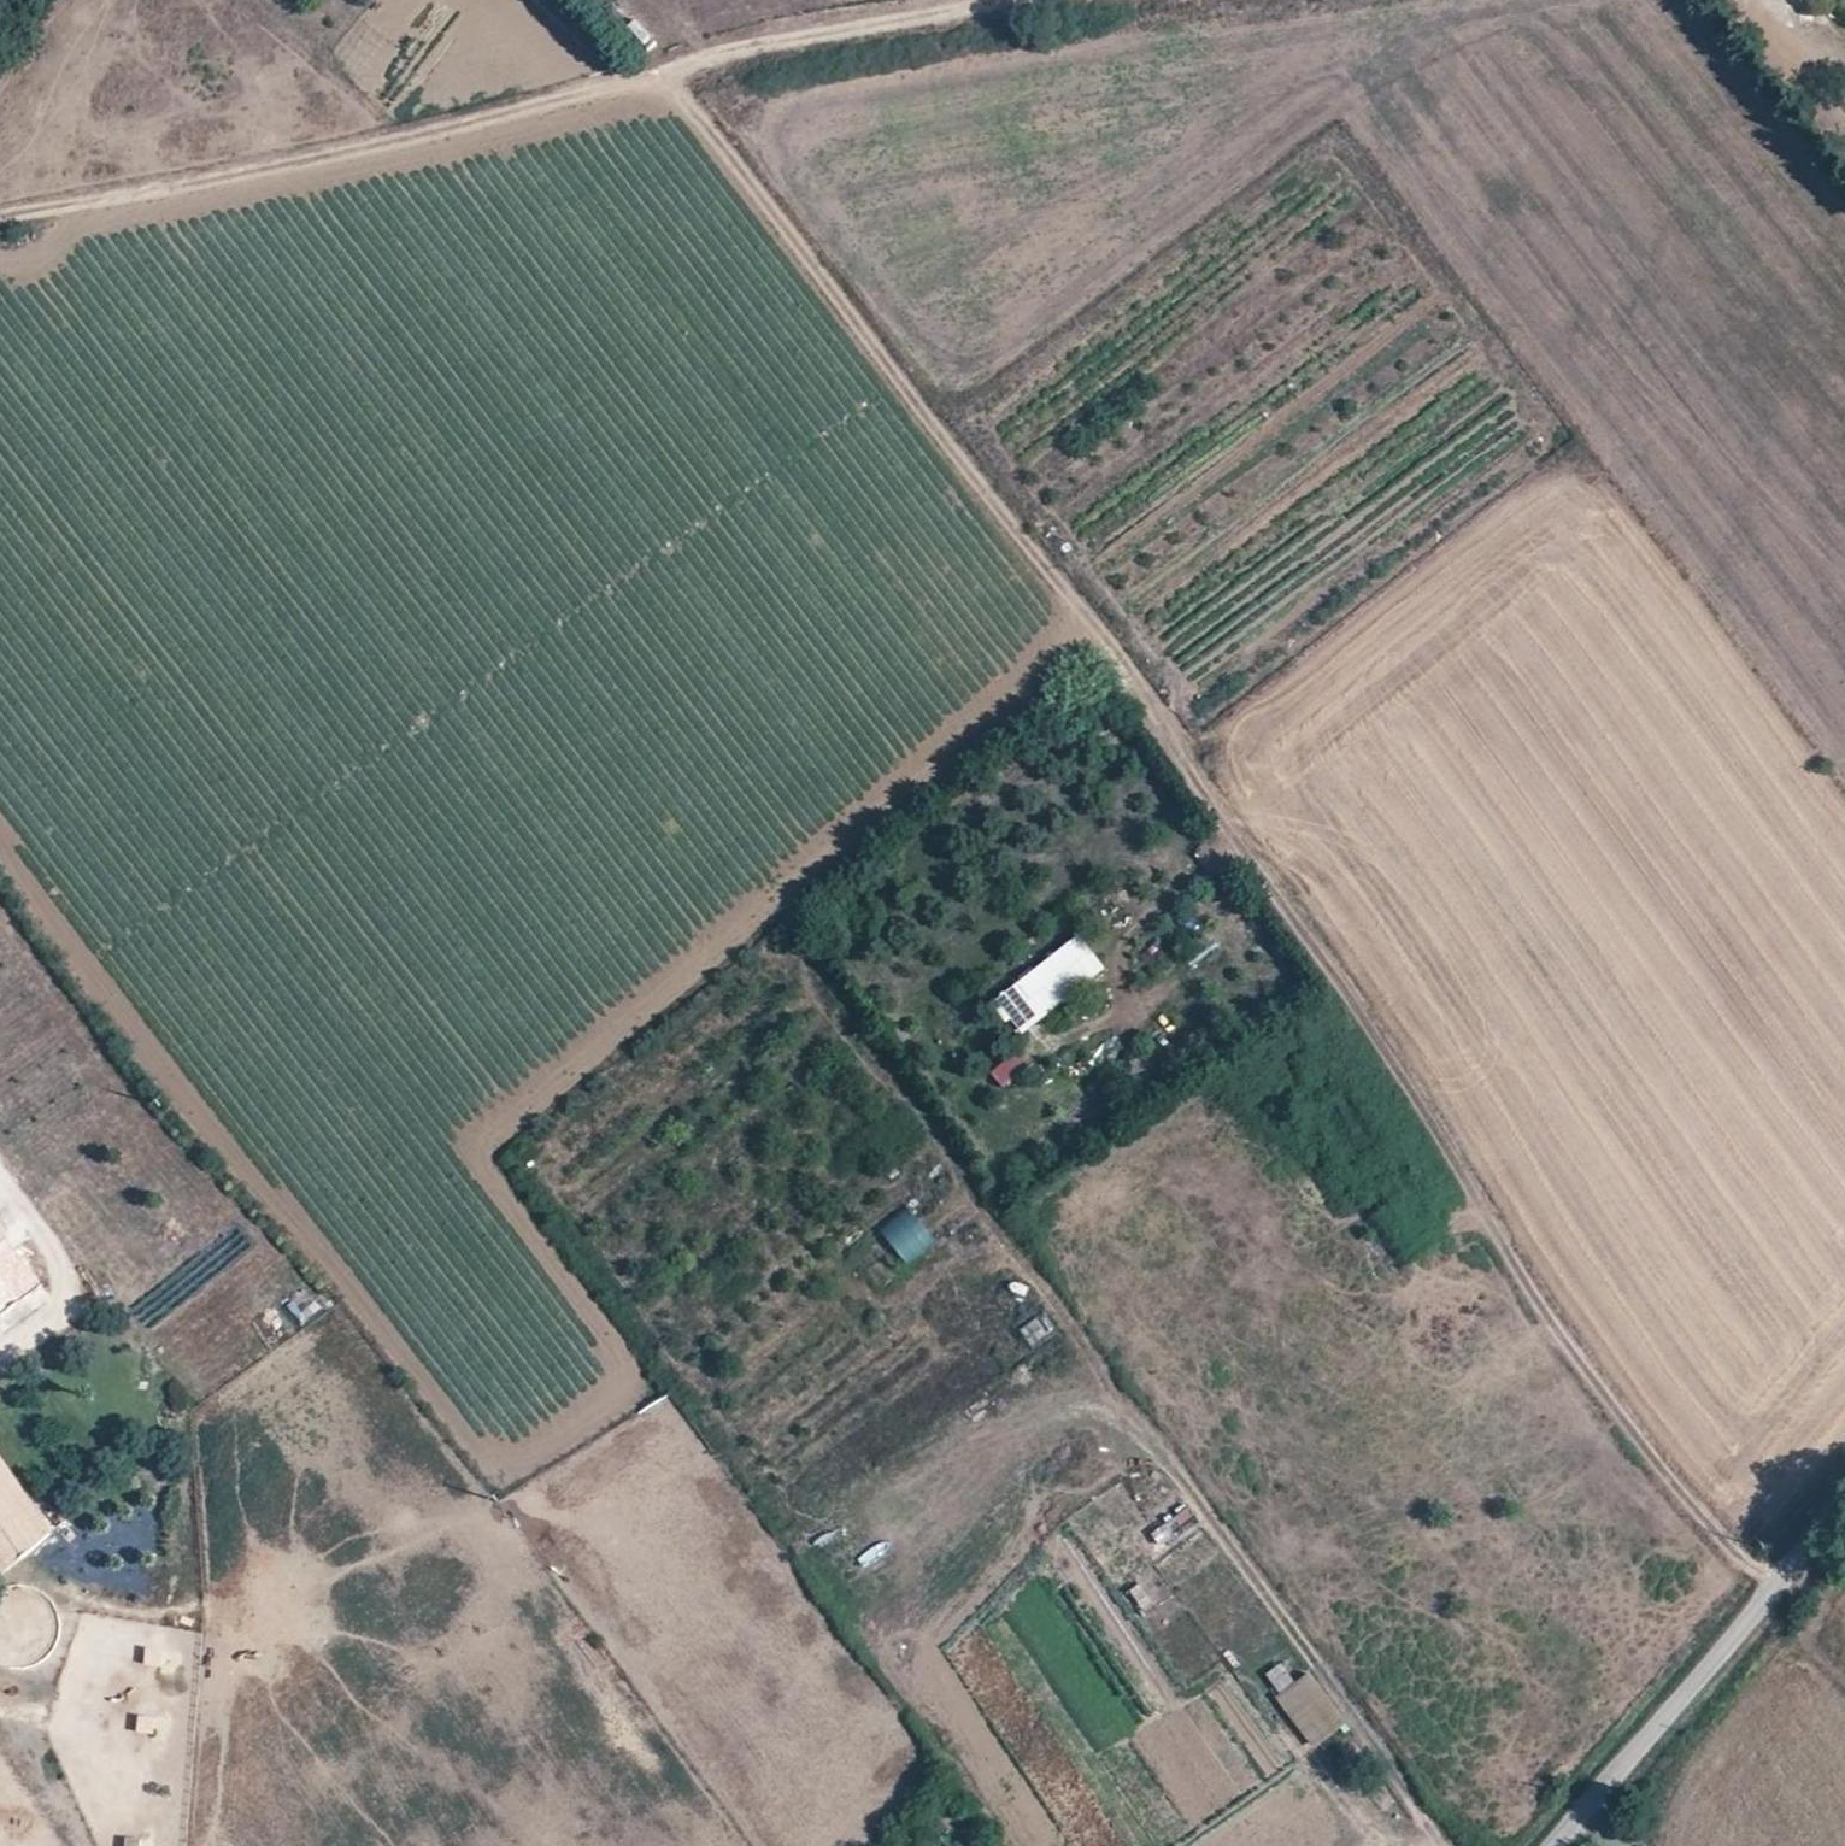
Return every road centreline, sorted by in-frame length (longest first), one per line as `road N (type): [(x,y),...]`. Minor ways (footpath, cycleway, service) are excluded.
road 1 (track): [(0,219),(801,35),(1018,0)]
road 2 (unclassified): [(1844,1509),(1552,1845)]

